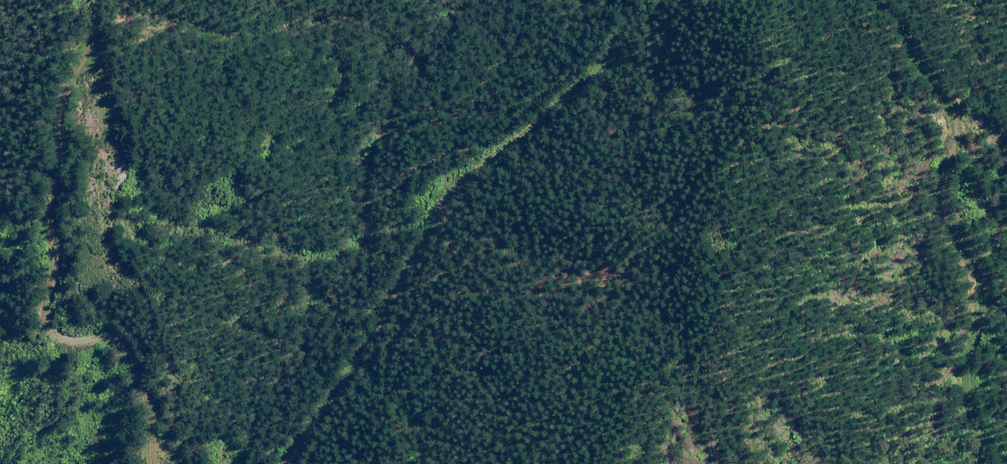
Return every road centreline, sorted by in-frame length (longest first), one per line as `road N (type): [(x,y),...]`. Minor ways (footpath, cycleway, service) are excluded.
road 1 (track): [(285,463),(372,340),(487,145),(637,0)]
road 2 (track): [(99,0),(100,22),(69,90),(53,316),(73,341),(113,339),(141,366),(154,406),(153,463)]
road 3 (track): [(908,0),(1004,164),(981,368),(994,463)]

